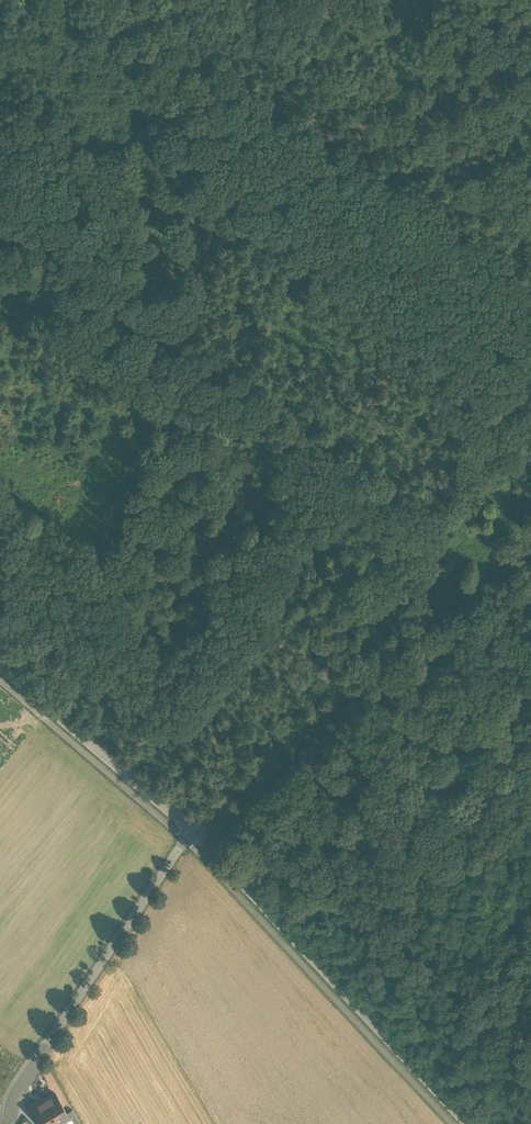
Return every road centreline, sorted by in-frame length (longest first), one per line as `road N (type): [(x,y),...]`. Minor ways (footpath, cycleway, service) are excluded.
road 1 (track): [(530,59),(0,607)]
road 2 (track): [(530,530),(193,831)]
road 3 (unclassified): [(193,831),(470,1123)]
road 4 (residential): [(3,1123),(19,1084),(193,831)]
road 5 (unclassified): [(0,666),(193,831)]

